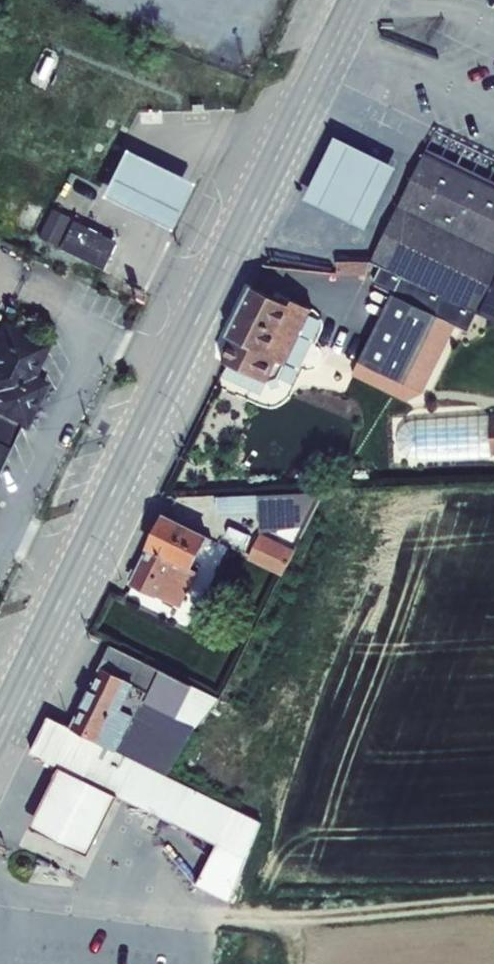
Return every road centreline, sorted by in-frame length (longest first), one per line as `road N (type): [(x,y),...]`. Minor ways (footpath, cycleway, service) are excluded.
road 1 (primary): [(0,728),(358,0)]

